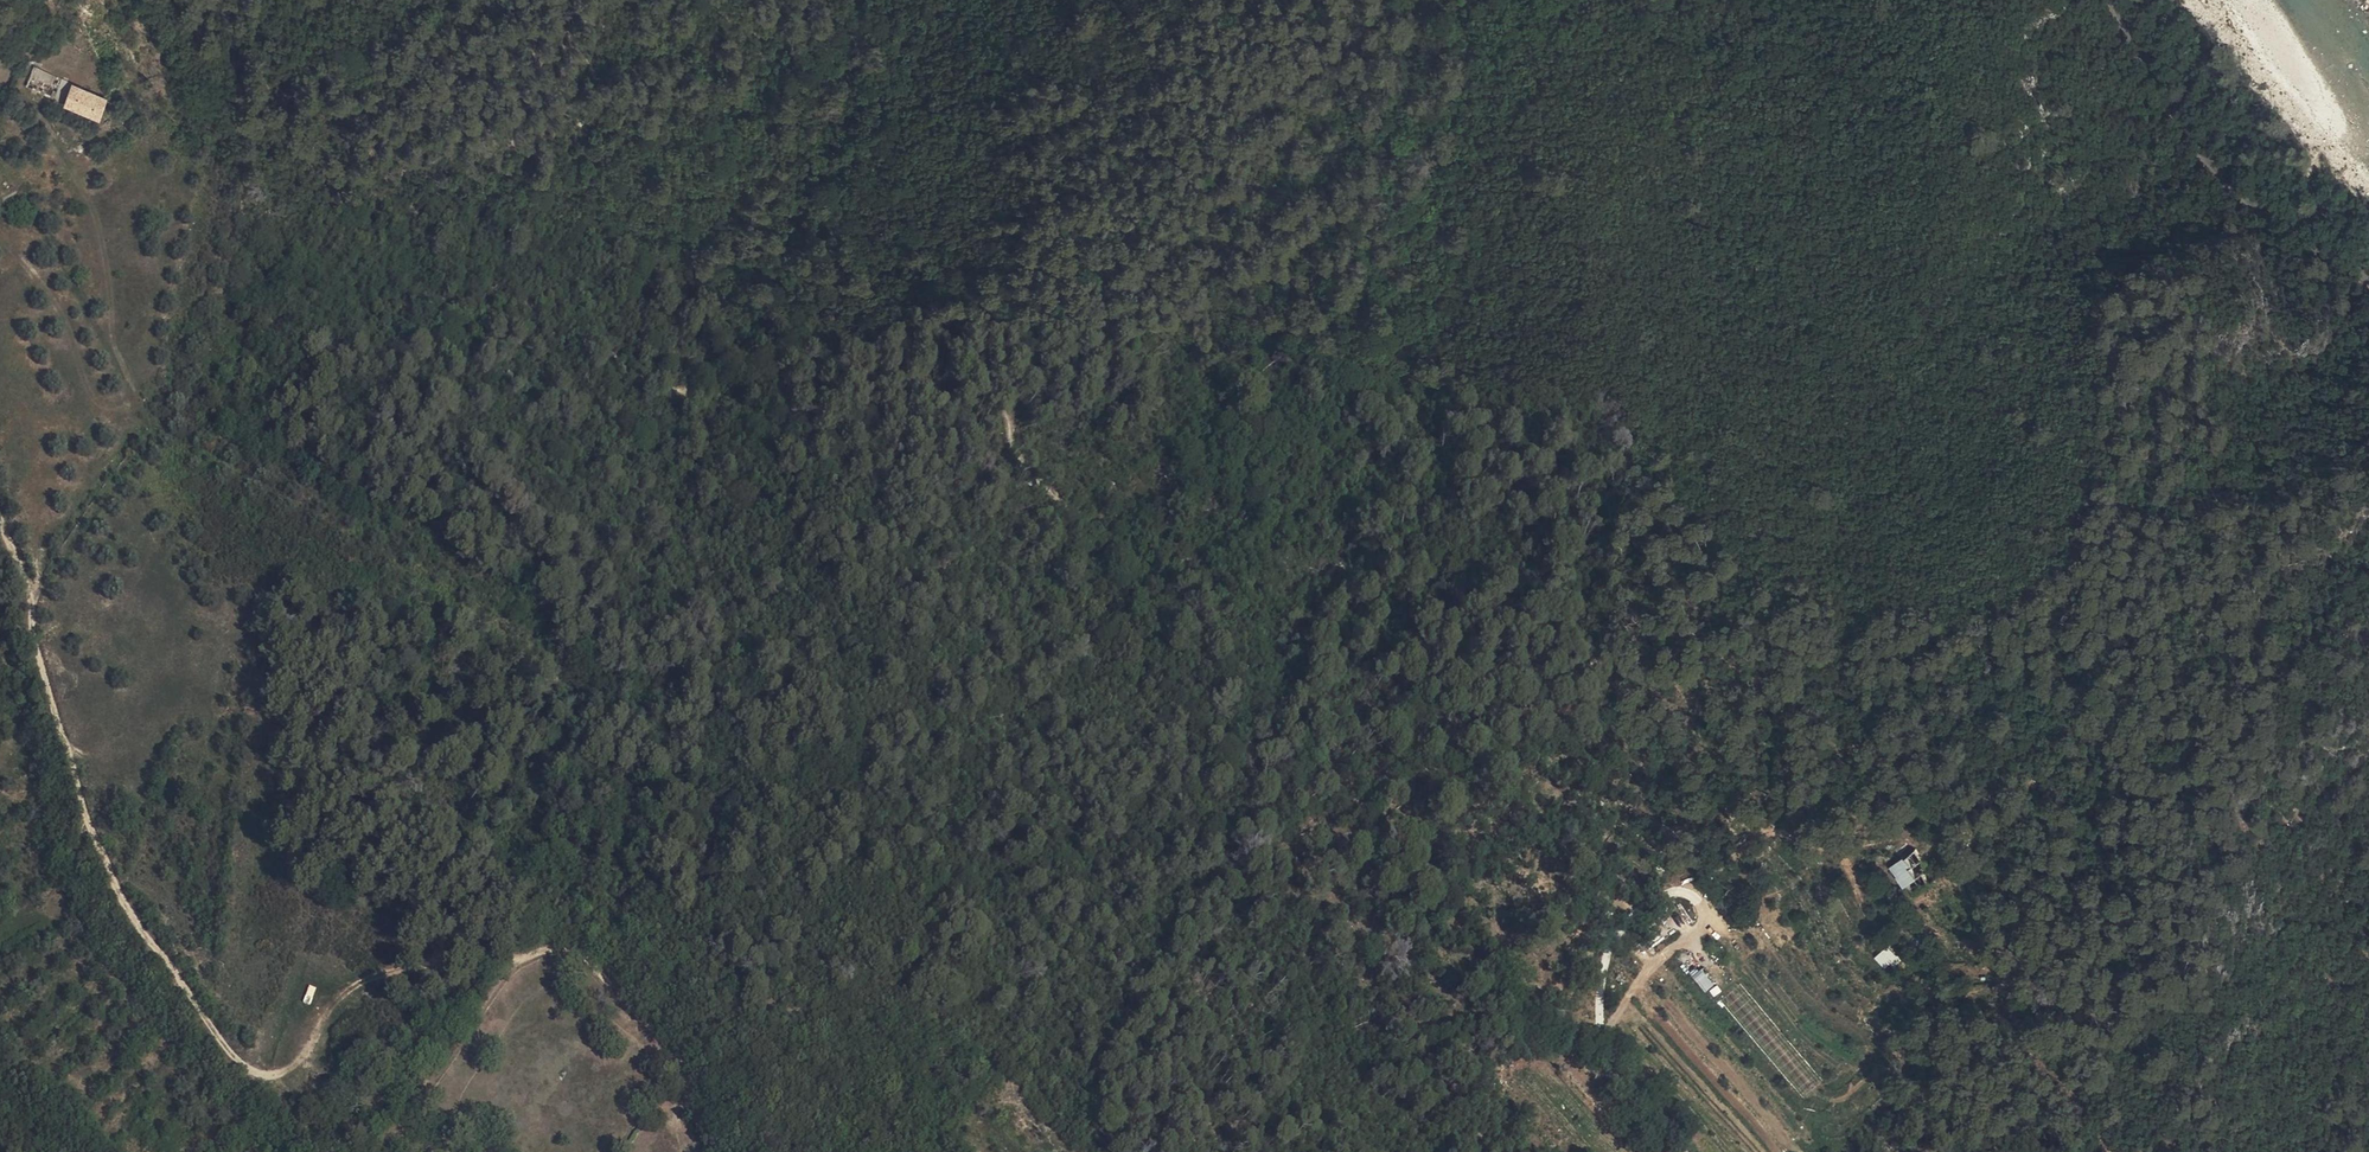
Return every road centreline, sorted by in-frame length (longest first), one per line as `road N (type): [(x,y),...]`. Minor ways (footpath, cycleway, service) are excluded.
road 1 (track): [(0,510),(95,841),(125,904),(235,1058),(253,1074),(279,1074),(299,1063),(341,997),(370,978),(437,962),(569,951),(599,972),(680,1073),(725,1151)]
road 2 (unclassified): [(2107,0),(2208,167),(2314,253),(2368,280)]
road 3 (track): [(1665,892),(1702,895),(1703,925),(1659,957),(1607,1030),(1599,1026),(1599,983),(1625,911)]
road 4 (track): [(1607,1030),(1618,1084),(1679,1151)]

